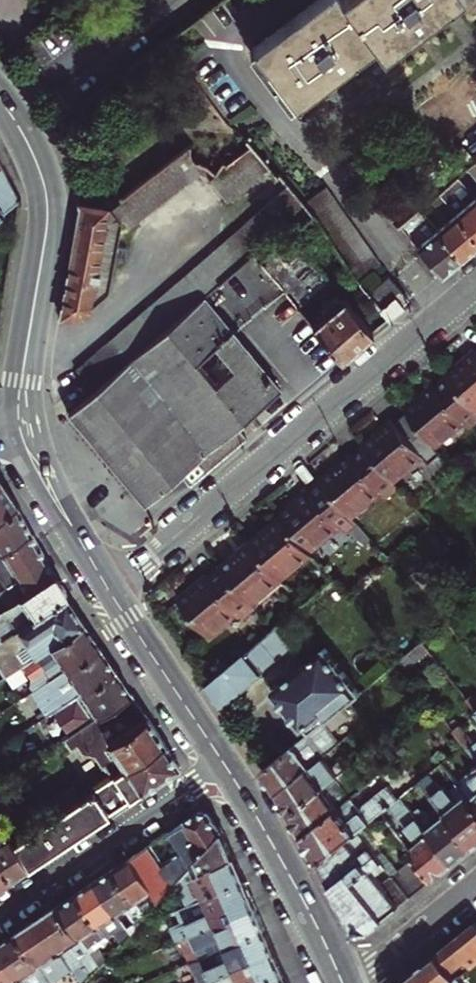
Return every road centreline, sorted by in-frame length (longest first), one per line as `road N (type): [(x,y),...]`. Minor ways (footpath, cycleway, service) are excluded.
road 1 (residential): [(109,588),(475,285)]
road 2 (tertiary): [(0,99),(37,160),(49,202),(23,410)]
road 3 (residential): [(224,765),(0,915)]
road 4 (tertiary): [(224,765),(343,982)]
road 5 (tertiary): [(109,588),(224,765)]
road 6 (tertiary): [(23,410),(41,475),(109,588)]
road 7 (residential): [(356,982),(475,886)]

